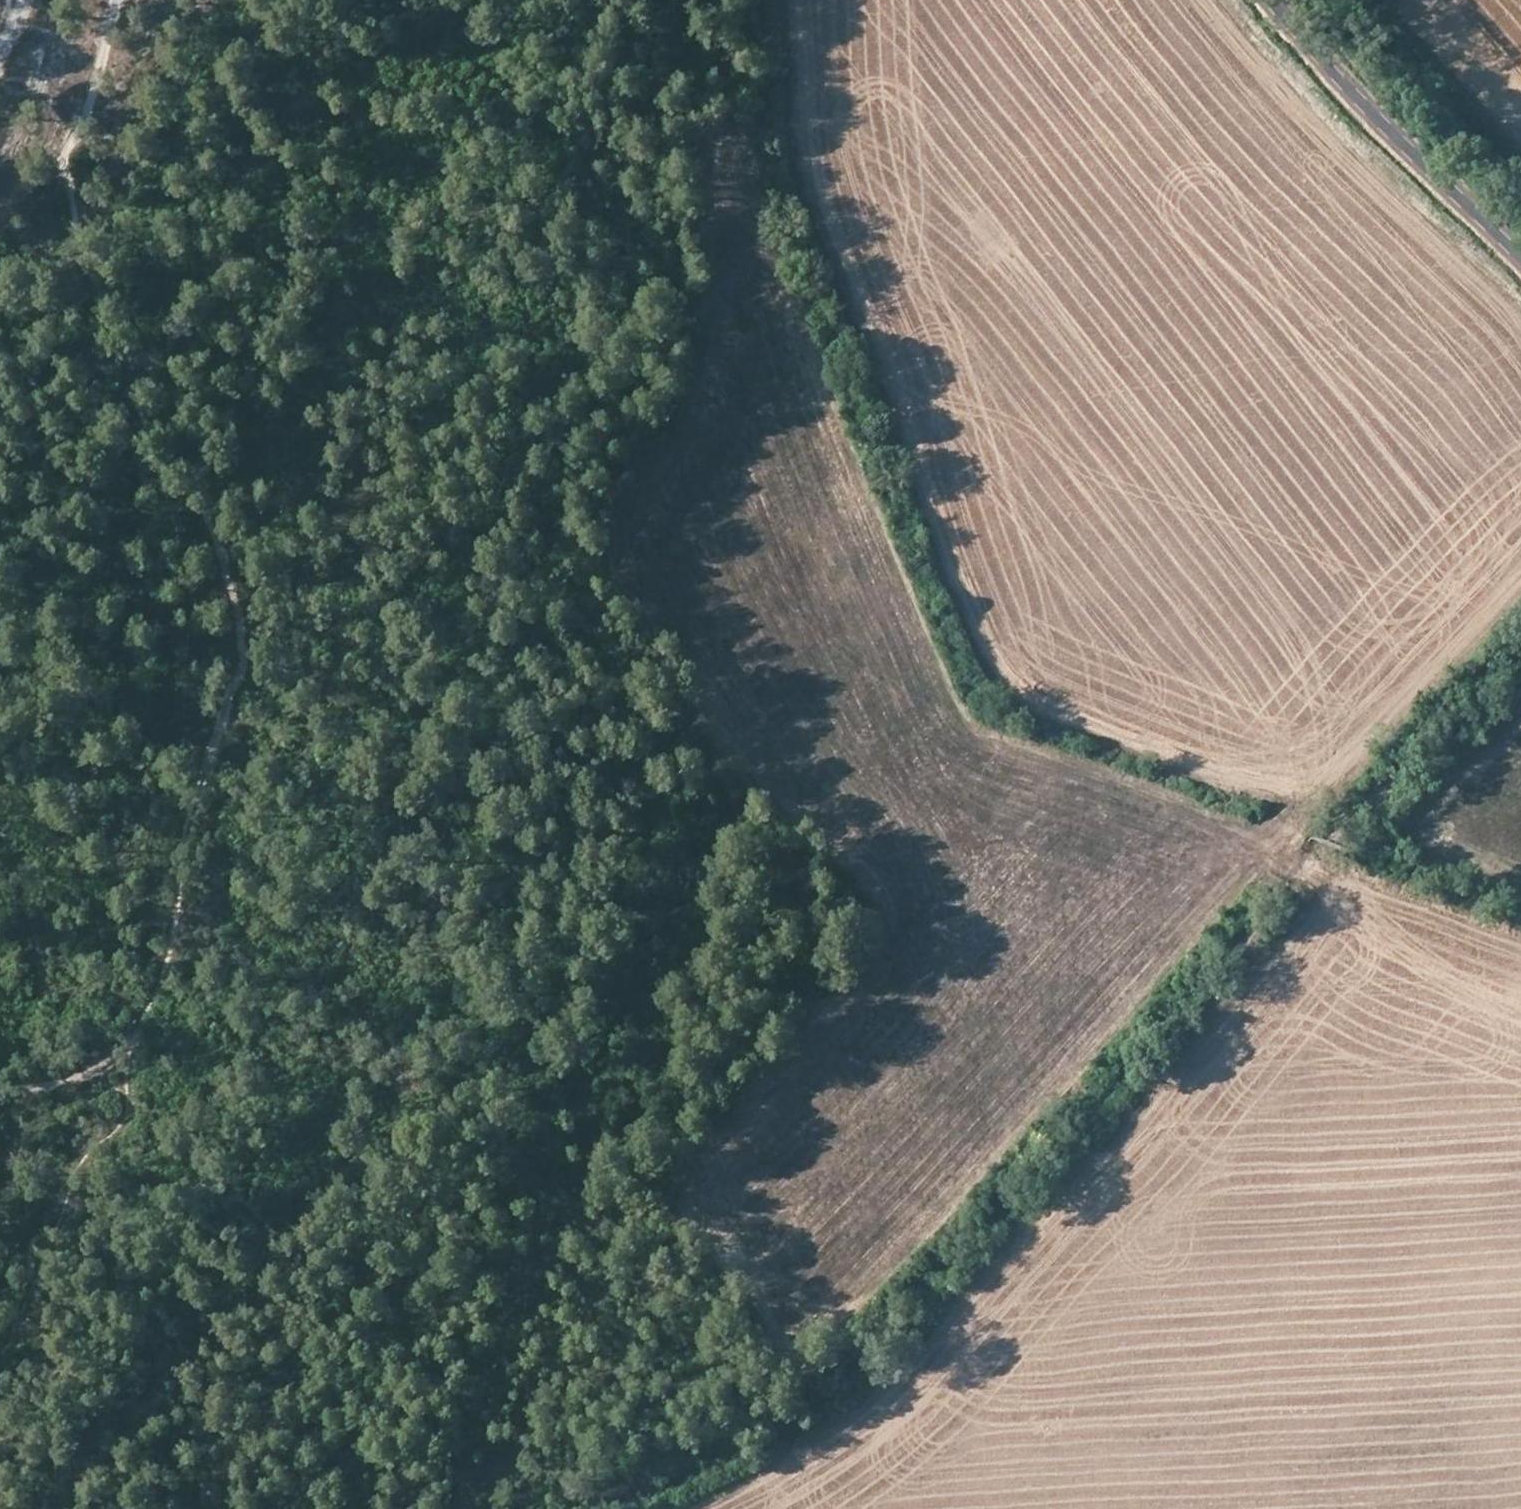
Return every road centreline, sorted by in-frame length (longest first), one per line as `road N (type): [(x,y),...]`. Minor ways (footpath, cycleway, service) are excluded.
road 1 (tertiary): [(1271,0),(1338,89),(1520,266)]

